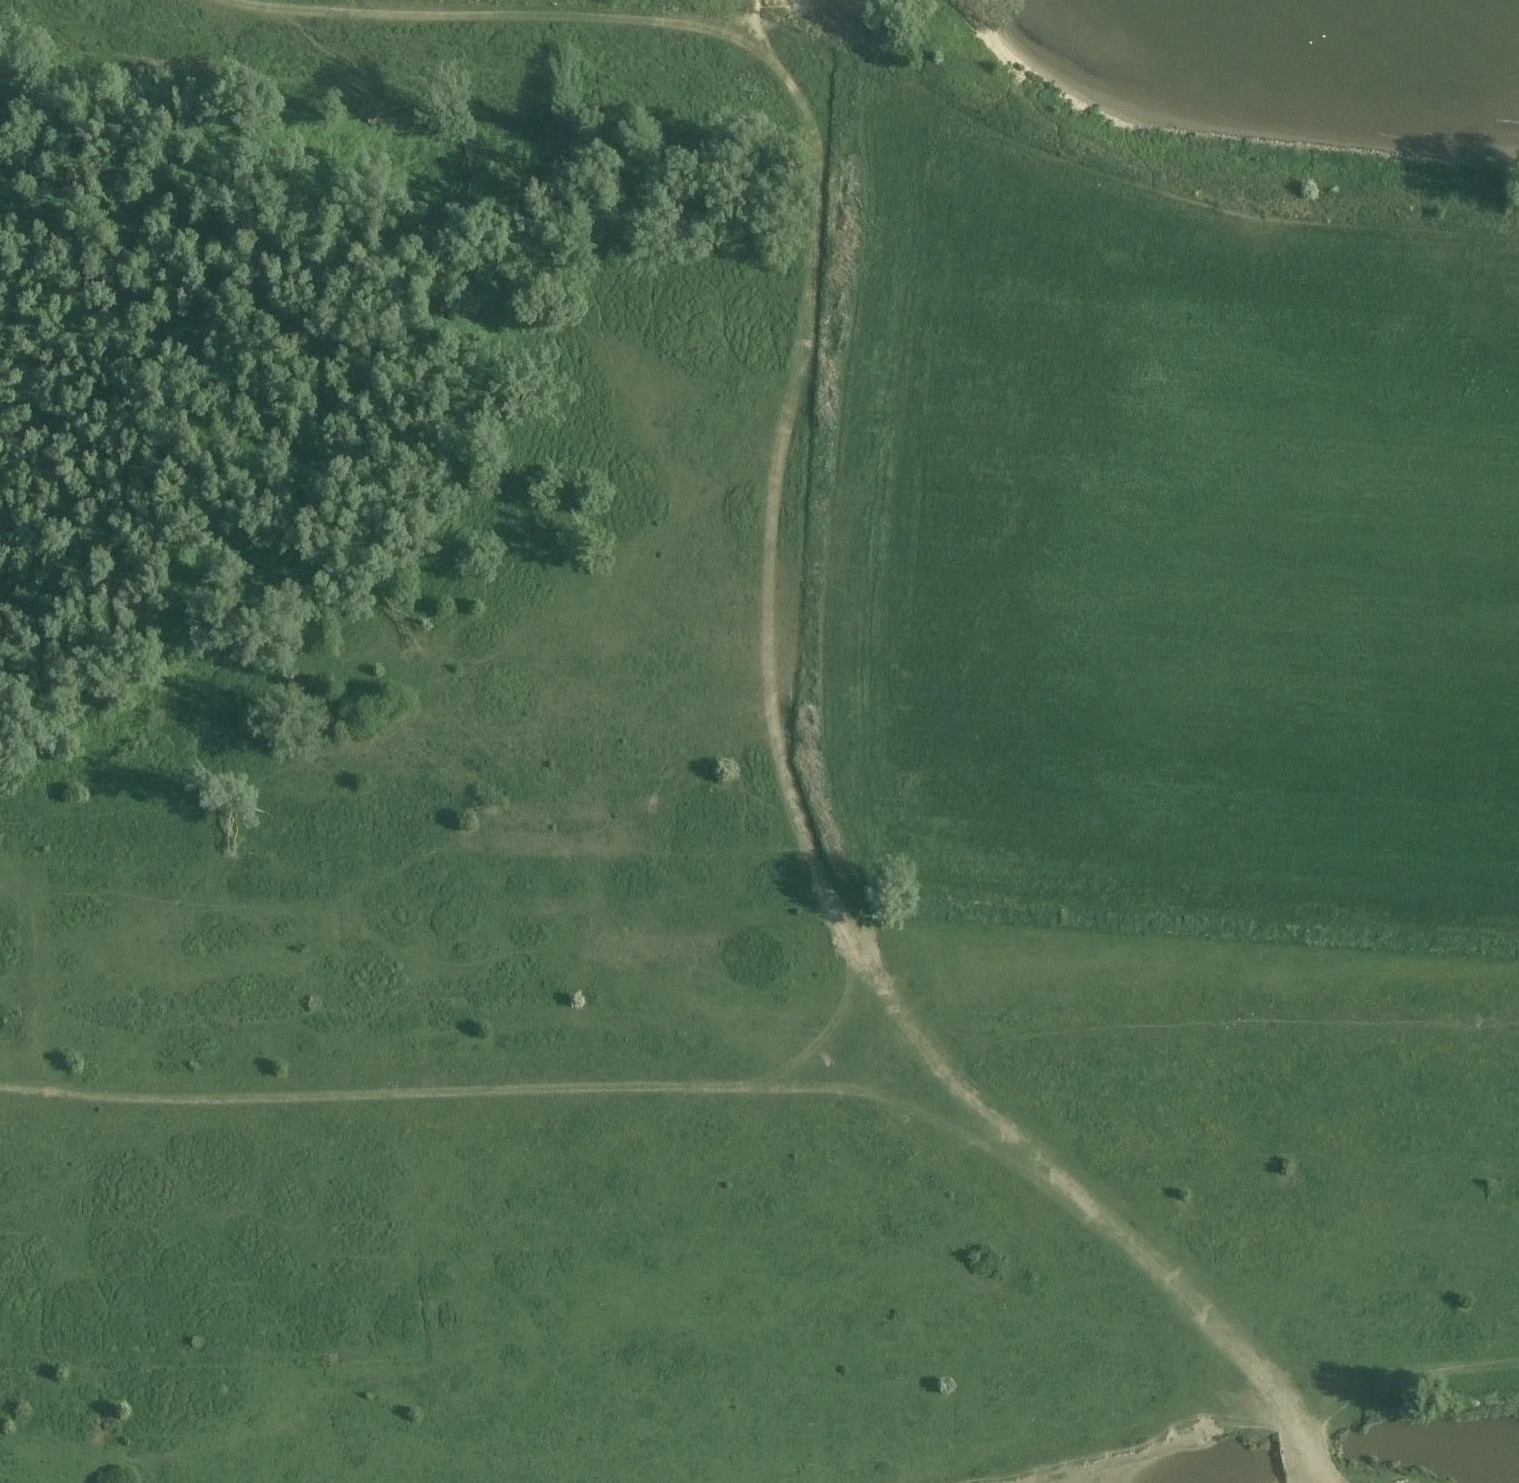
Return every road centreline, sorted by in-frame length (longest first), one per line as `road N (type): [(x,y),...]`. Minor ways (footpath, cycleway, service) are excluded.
road 1 (track): [(1335,1482),(1262,1371),(1036,1157)]
road 2 (track): [(1036,1157),(888,1011),(874,963)]

